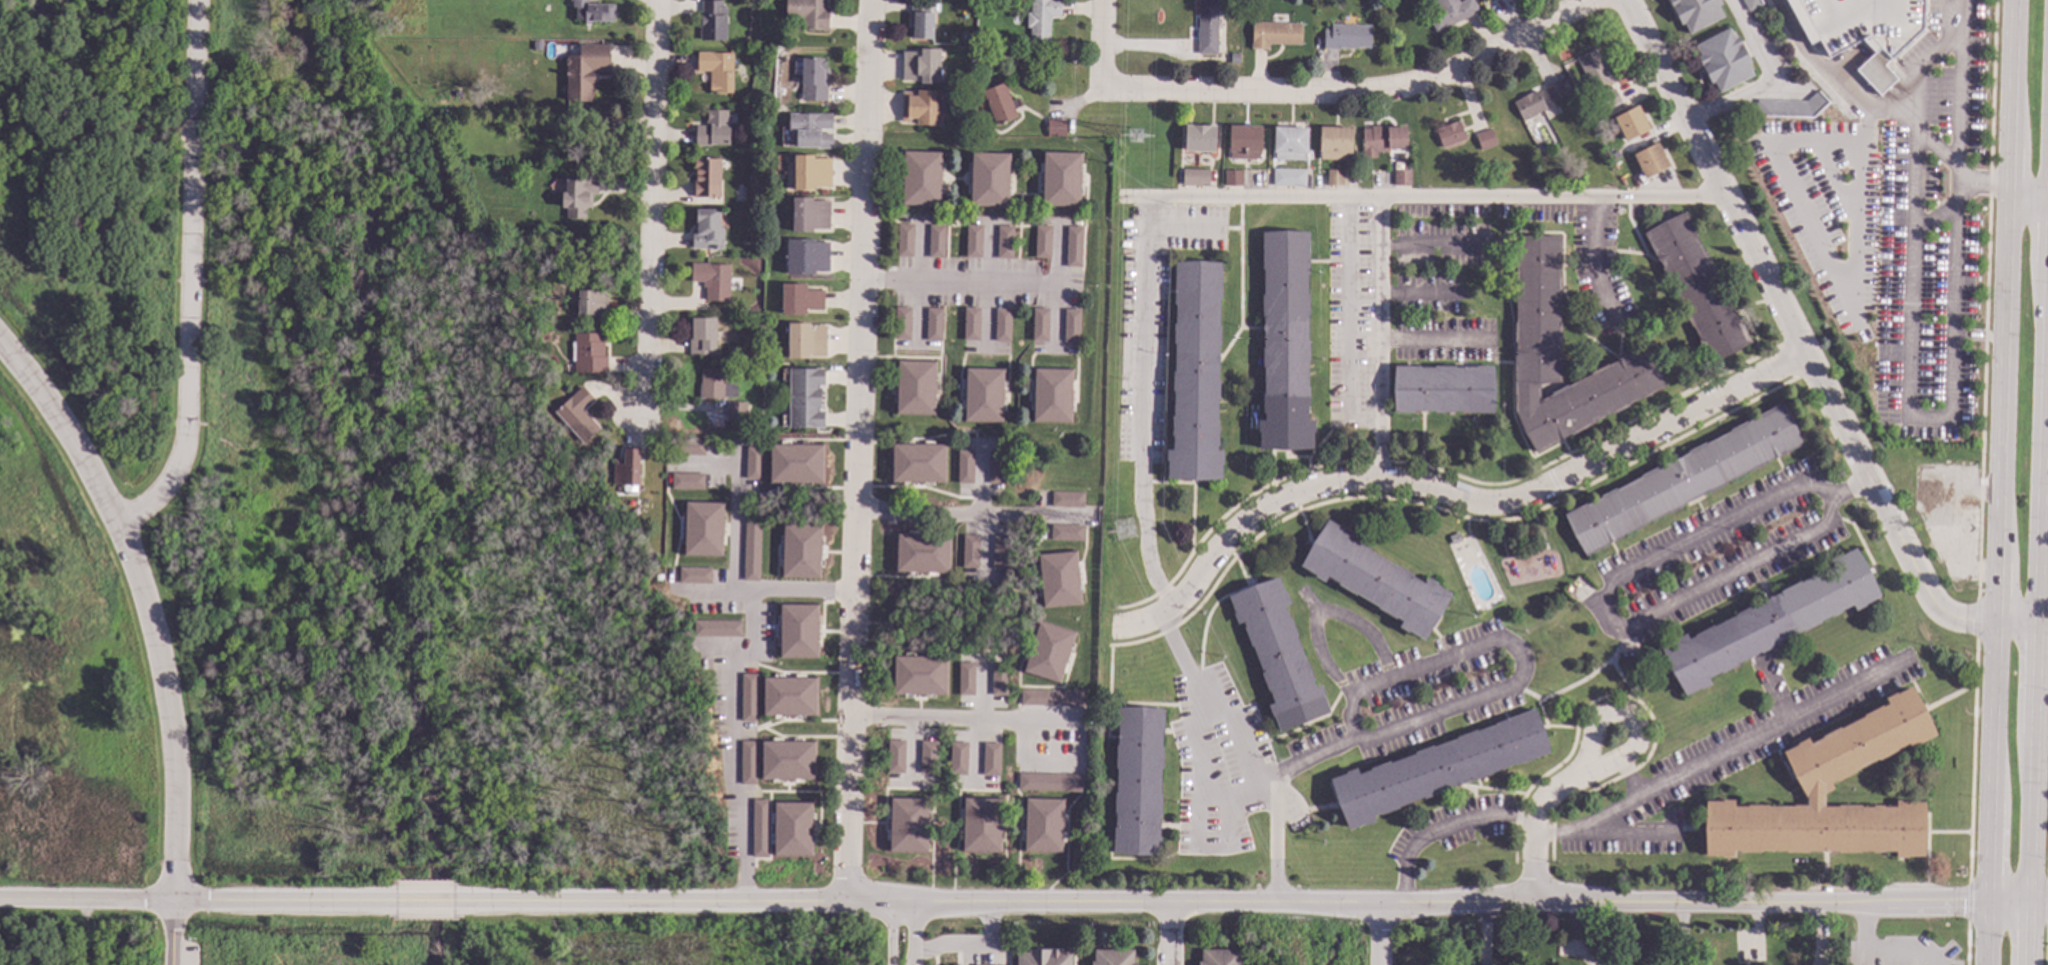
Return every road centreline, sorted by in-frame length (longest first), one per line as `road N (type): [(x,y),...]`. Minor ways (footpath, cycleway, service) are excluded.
road 1 (residential): [(2047,905),(453,904)]
road 2 (residential): [(849,902),(871,0)]
road 3 (residential): [(1622,0),(1801,362),(1928,594),(1946,615),(1971,624),(2036,628)]
road 4 (primary): [(2008,189),(1986,964)]
road 5 (residential): [(1801,362),(1524,501),(1485,506),(1381,482),(1314,487),(1250,520),(1173,605),(1124,631)]
road 6 (primary): [(2031,905),(2047,206)]
road 7 (residential): [(657,0),(647,363),(633,419)]
road 8 (residential): [(1904,665),(1594,829),(1536,836)]
road 9 (residential): [(386,903),(0,899)]
road 10 (residential): [(192,175),(180,466),(149,504),(117,524)]
road 11 (residential): [(0,340),(79,449),(117,524),(166,671)]
road 12 (residential): [(1104,92),(1387,92),(1445,78)]
road 13 (residential): [(166,671),(175,771),(171,964)]
road 14 (residential): [(1579,756),(1596,772),(1627,769),(1640,752),(1637,724),(1616,710),(1596,712),(1578,730),(1579,756)]
road 15 (primary): [(2014,0),(2008,189)]
road 16 (residential): [(1595,0),(1445,78)]
road 17 (residential): [(1588,767),(1556,784),(1540,809),(1540,903)]

